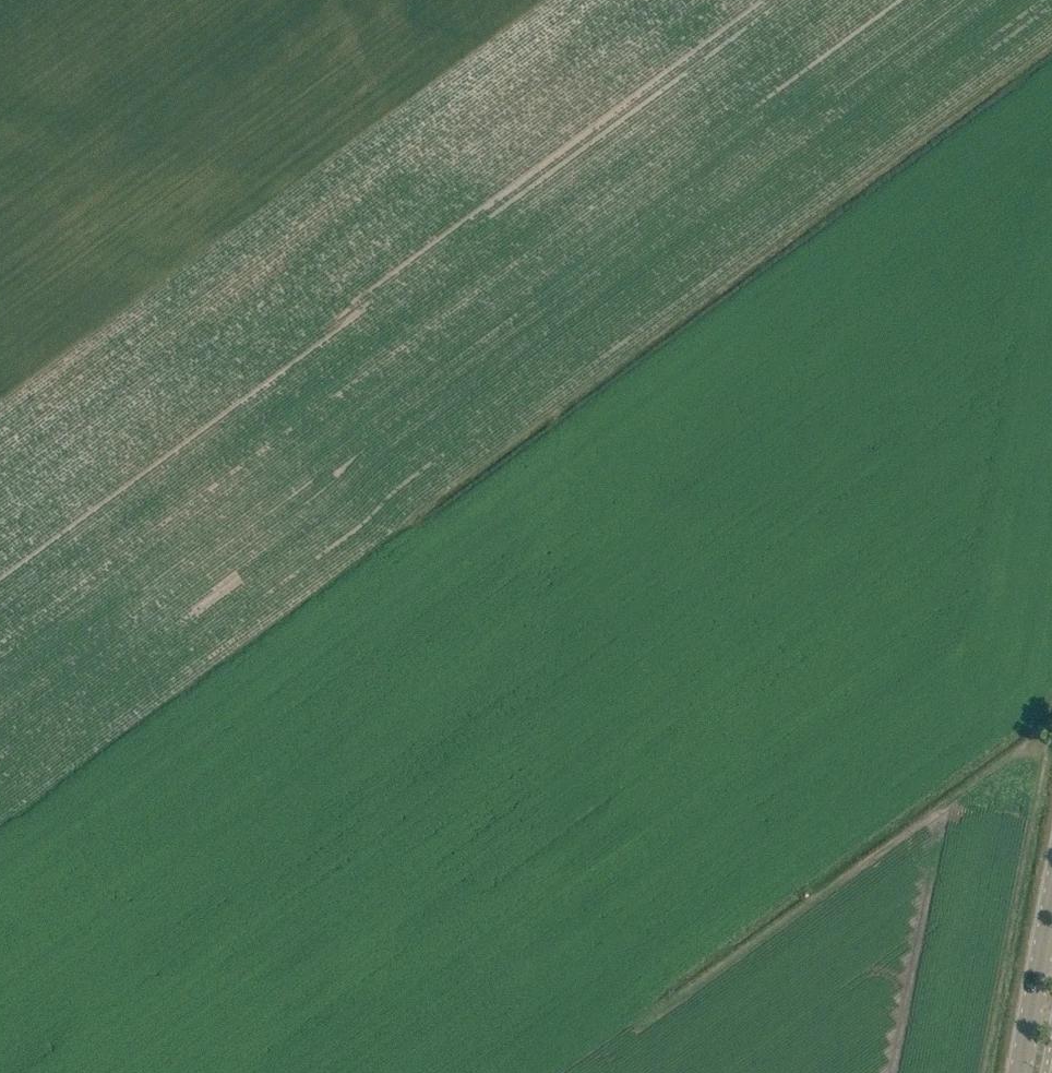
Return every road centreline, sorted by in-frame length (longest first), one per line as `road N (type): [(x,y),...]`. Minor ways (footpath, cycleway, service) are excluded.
road 1 (secondary): [(1016,1072),(1051,879)]

